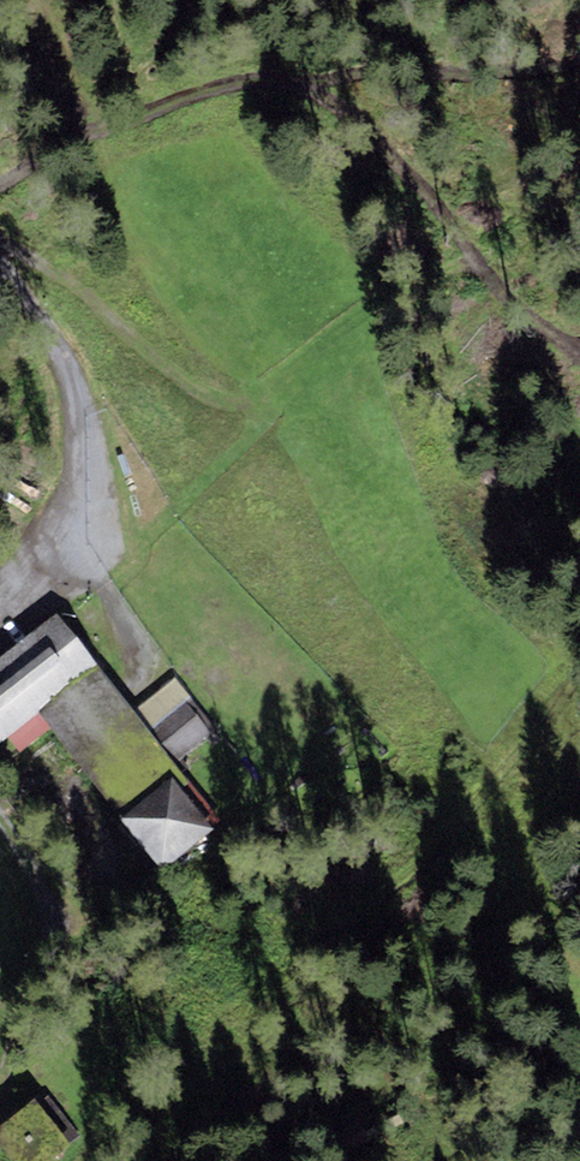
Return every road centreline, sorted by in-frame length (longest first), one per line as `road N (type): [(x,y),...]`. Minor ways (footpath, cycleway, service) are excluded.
road 1 (track): [(0,163),(53,118),(178,59),(349,91),(449,181),(483,278),(579,362)]
road 2 (track): [(0,240),(60,242),(174,346),(223,368),(282,359),(384,272)]
road 3 (track): [(349,91),(579,56)]
road 4 (track): [(34,0),(9,155)]
road 5 (track): [(579,648),(493,734)]

